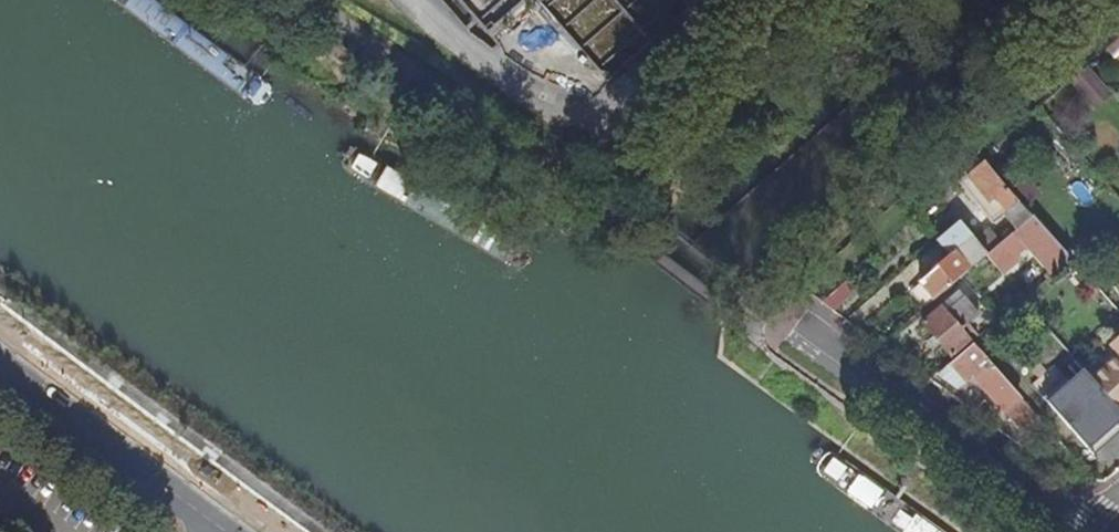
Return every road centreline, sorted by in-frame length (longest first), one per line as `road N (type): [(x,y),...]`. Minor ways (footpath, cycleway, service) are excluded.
road 1 (residential): [(304,0),(610,223)]
road 2 (residential): [(800,324),(1091,523)]
road 3 (tertiary): [(0,372),(212,526)]

